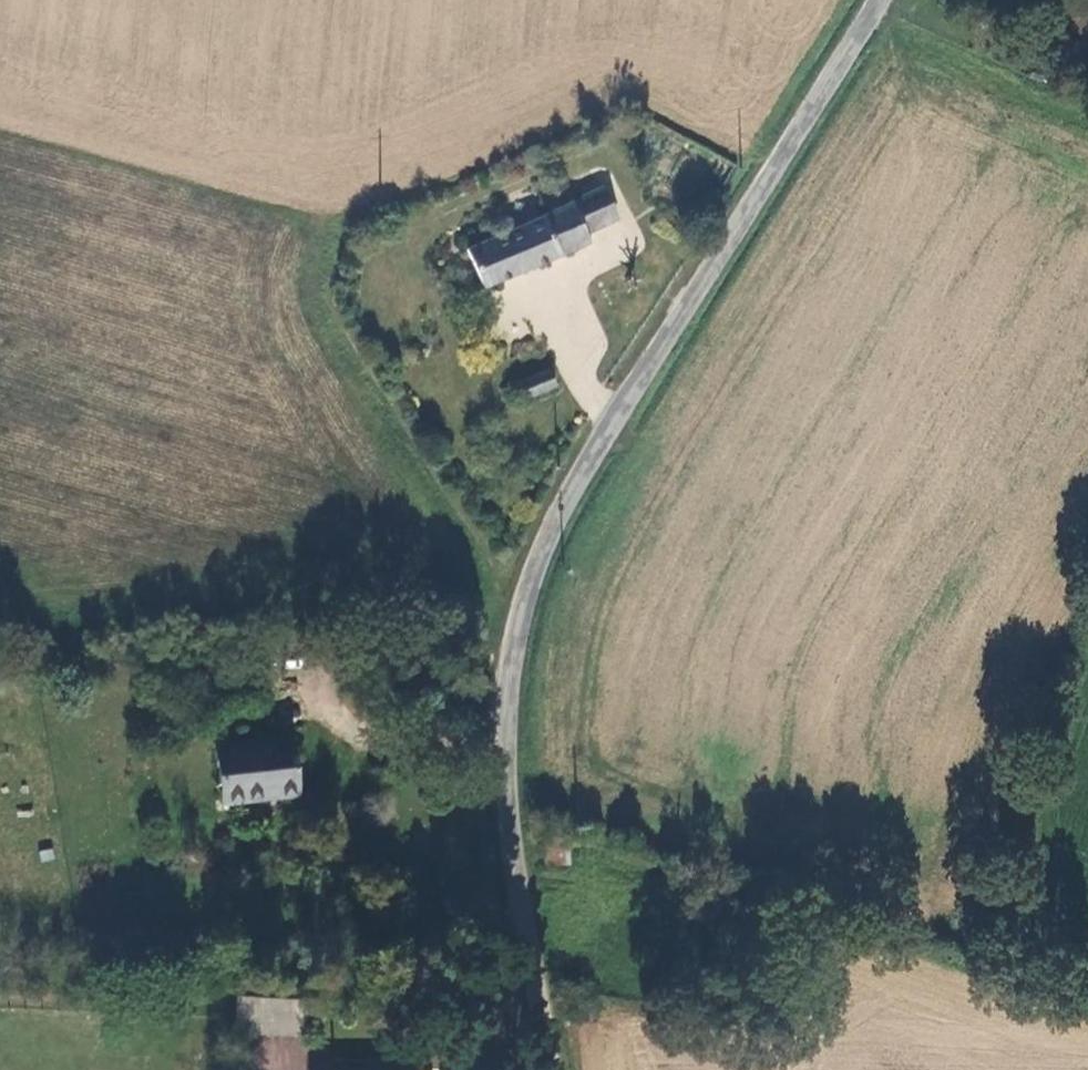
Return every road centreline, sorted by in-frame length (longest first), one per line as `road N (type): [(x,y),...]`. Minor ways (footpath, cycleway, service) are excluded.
road 1 (unclassified): [(875,0),(566,498),(525,582),(502,709),(509,834),(549,1069)]

